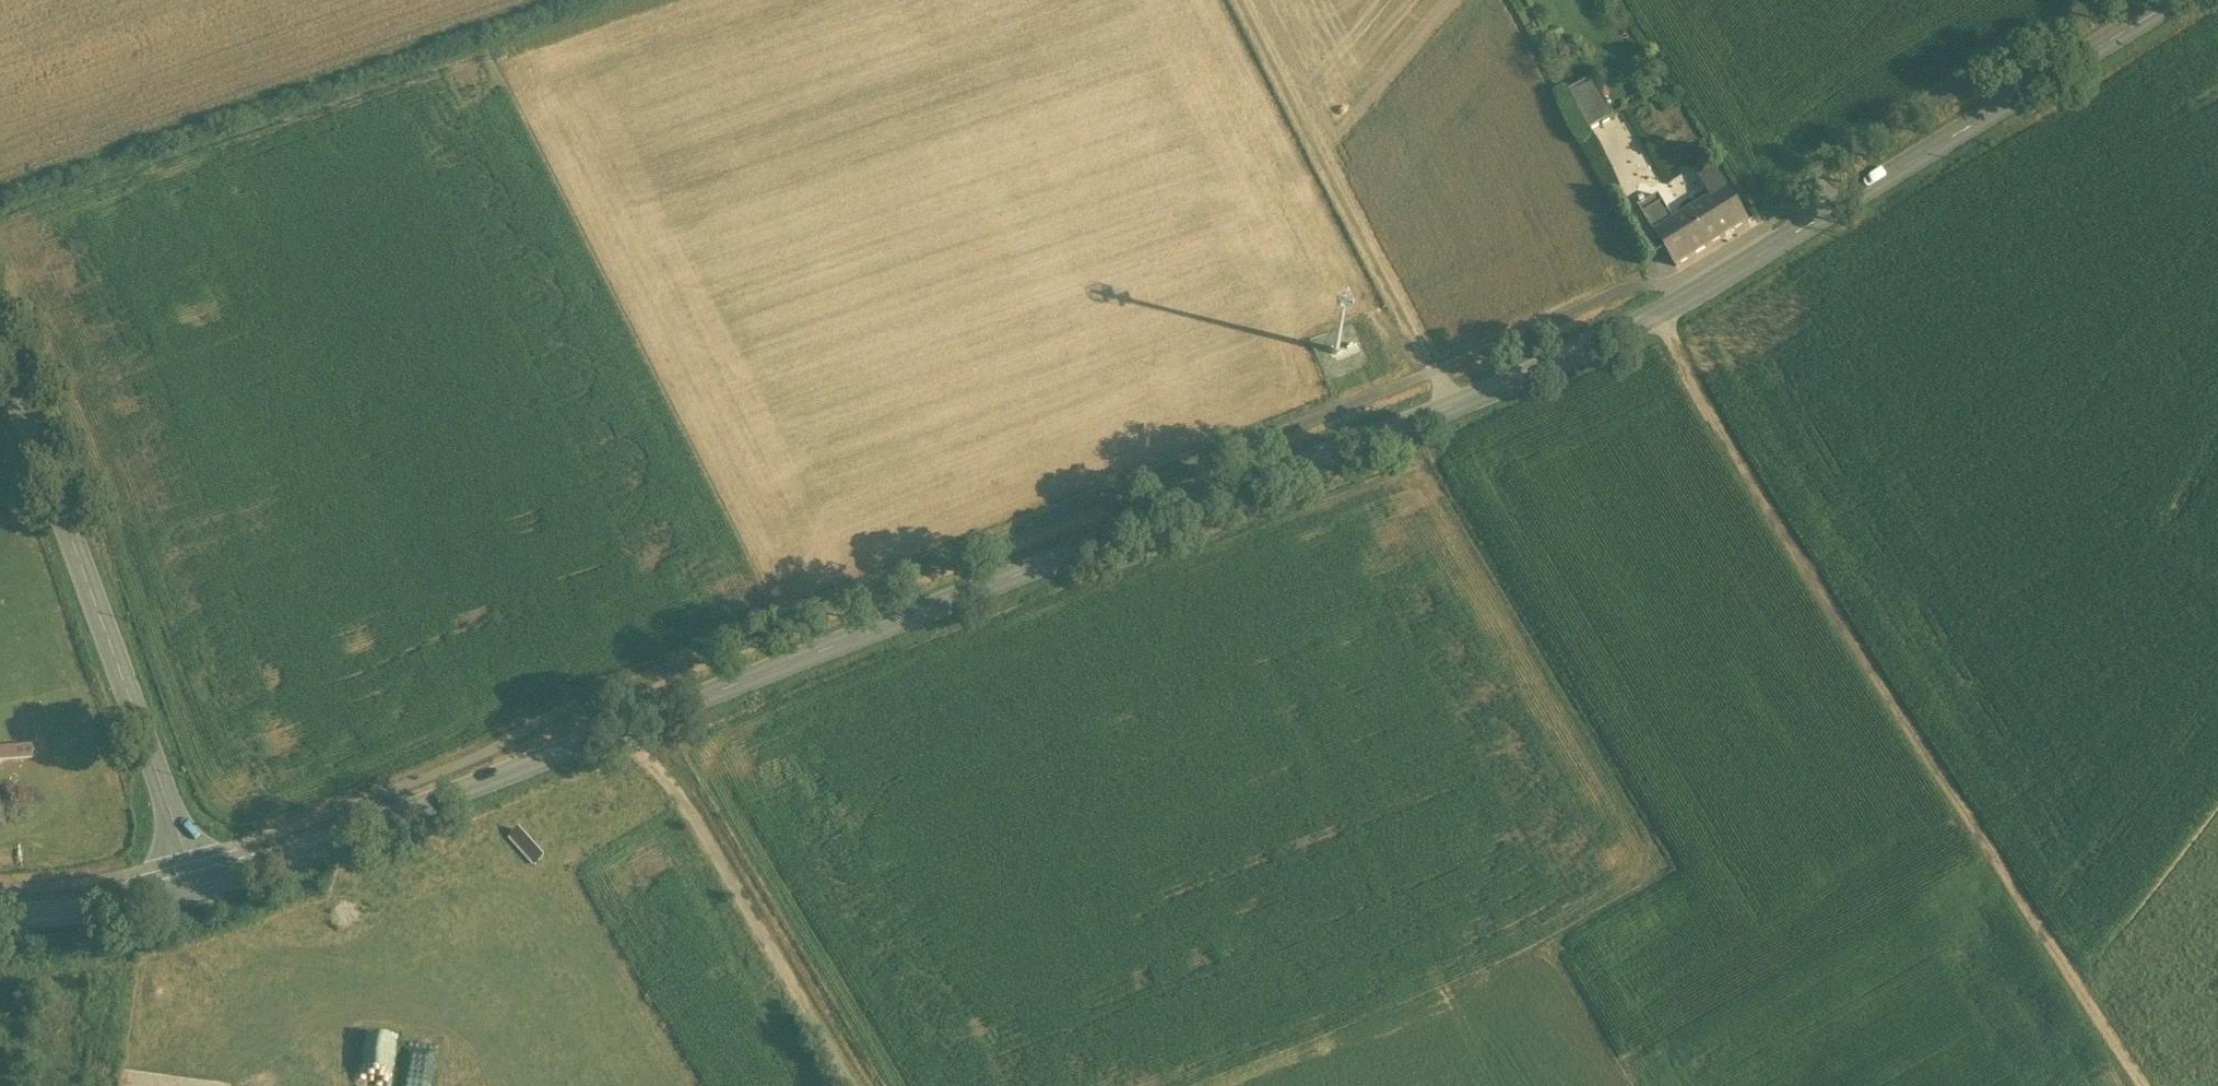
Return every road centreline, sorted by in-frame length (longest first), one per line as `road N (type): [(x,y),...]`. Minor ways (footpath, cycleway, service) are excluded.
road 1 (secondary): [(2178,0),(1805,229),(1592,347),(1406,428),(206,885)]
road 2 (track): [(2148,1085),(1772,517),(1662,313)]
road 3 (secondary): [(206,885),(0,338)]
road 4 (track): [(1242,0),(1451,409)]
road 5 (secondary): [(206,885),(100,909),(0,917)]

